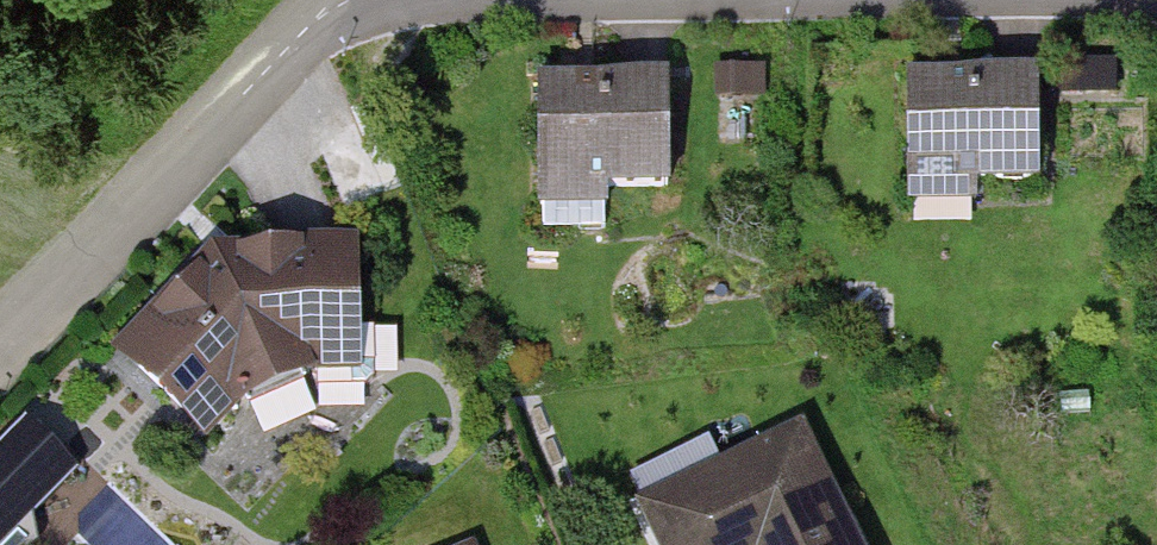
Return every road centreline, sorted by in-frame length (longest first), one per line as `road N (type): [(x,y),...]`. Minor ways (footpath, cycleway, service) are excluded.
road 1 (unclassified): [(320,0),(289,42),(0,341)]

